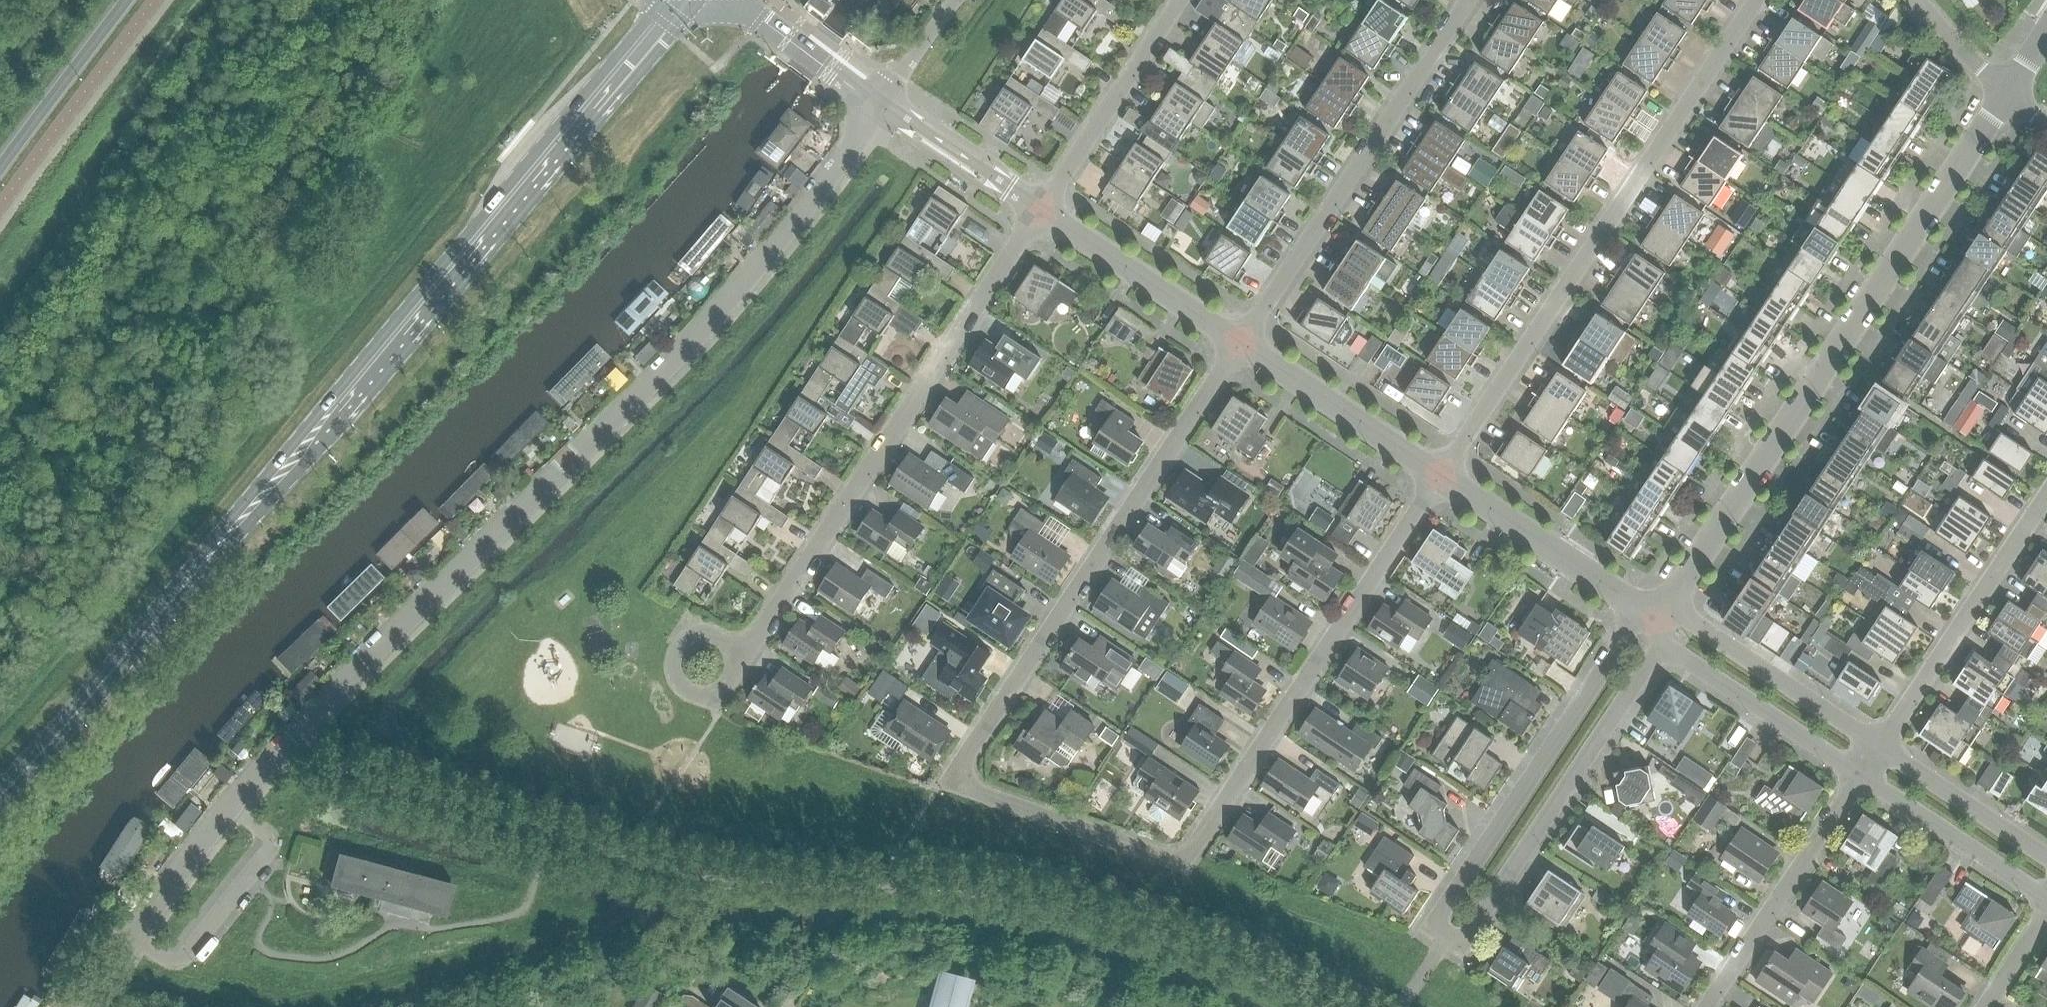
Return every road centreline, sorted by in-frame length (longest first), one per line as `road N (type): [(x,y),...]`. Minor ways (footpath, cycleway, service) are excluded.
road 1 (residential): [(86,1006),(185,863),(297,730),(775,248),(881,105)]
road 2 (primary): [(0,793),(682,0)]
road 3 (residential): [(1657,618),(1611,650),(1443,909),(1448,937),(1469,933),(1648,667)]
road 4 (residential): [(1064,823),(972,790),(957,766),(1238,342)]
road 5 (residential): [(2004,94),(1657,618)]
road 6 (residential): [(1064,823),(1166,858),(1188,854),(1438,474)]
road 7 (residential): [(1438,474),(1755,0)]
road 8 (residential): [(740,652),(1039,209)]
road 9 (residential): [(1238,342),(1465,0)]
road 10 (residential): [(1879,746),(2046,491)]
road 11 (residential): [(1705,1006),(1858,776)]
road 12 (residential): [(1657,618),(1438,474)]
road 13 (residential): [(1657,618),(1681,658),(1858,776)]
road 14 (residential): [(1879,746),(1702,630),(1657,618)]
road 15 (residential): [(1039,209),(1178,0)]
road 16 (residential): [(1438,474),(1238,342)]
road 17 (residential): [(1238,342),(1039,209)]
road 18 (residential): [(1858,776),(2046,897)]
road 19 (trunk): [(0,169),(127,0)]
road 20 (residential): [(2046,858),(1879,746)]
road 21 (residential): [(881,105),(730,0)]
road 22 (residential): [(740,652),(708,635),(692,637),(675,662),(685,689),(699,696),(722,689),(733,672)]
road 23 (residential): [(881,105),(959,0)]
road 24 (residential): [(2004,94),(1920,0)]

